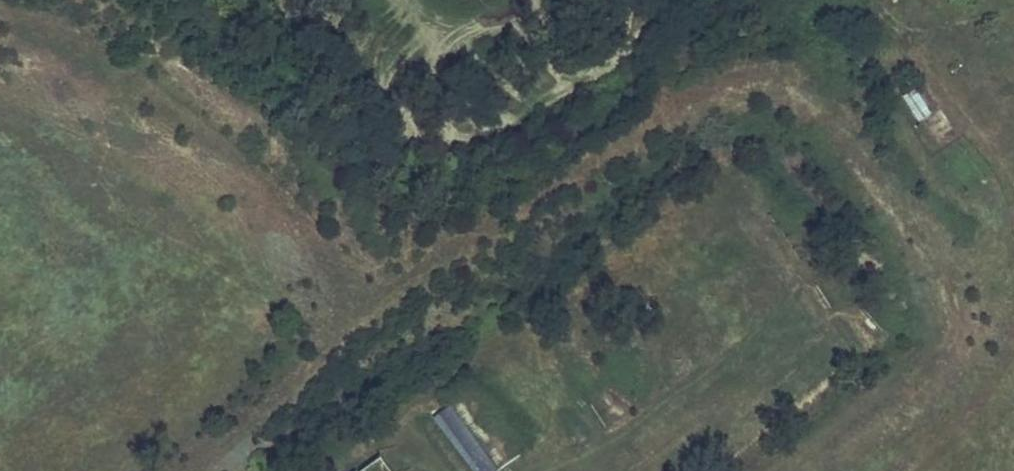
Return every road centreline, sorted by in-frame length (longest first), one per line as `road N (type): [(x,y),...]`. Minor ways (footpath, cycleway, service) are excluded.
road 1 (track): [(538,0),(439,63),(443,131),(474,150),(516,135),(700,0)]
road 2 (track): [(443,131),(366,78),(314,0)]
road 3 (track): [(1013,12),(936,20),(877,14)]

